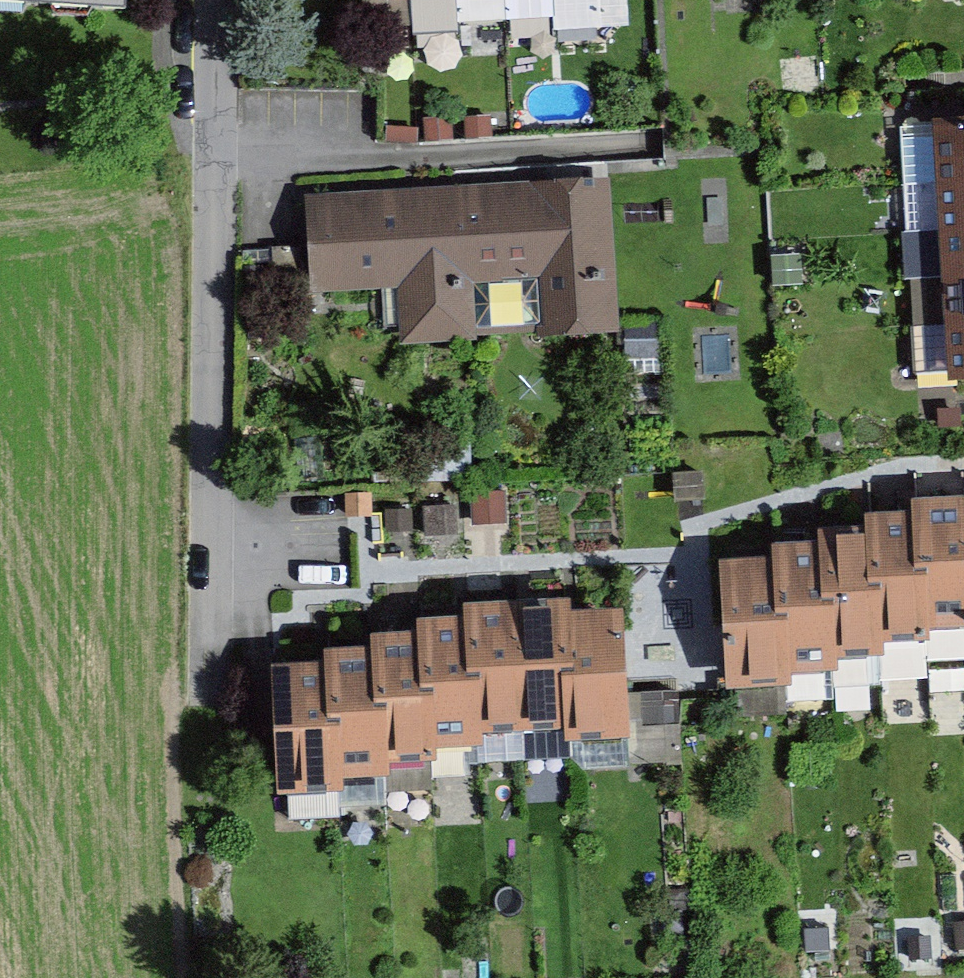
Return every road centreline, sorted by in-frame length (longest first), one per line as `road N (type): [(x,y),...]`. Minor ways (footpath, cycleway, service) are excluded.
road 1 (residential): [(216,0),(205,696)]

